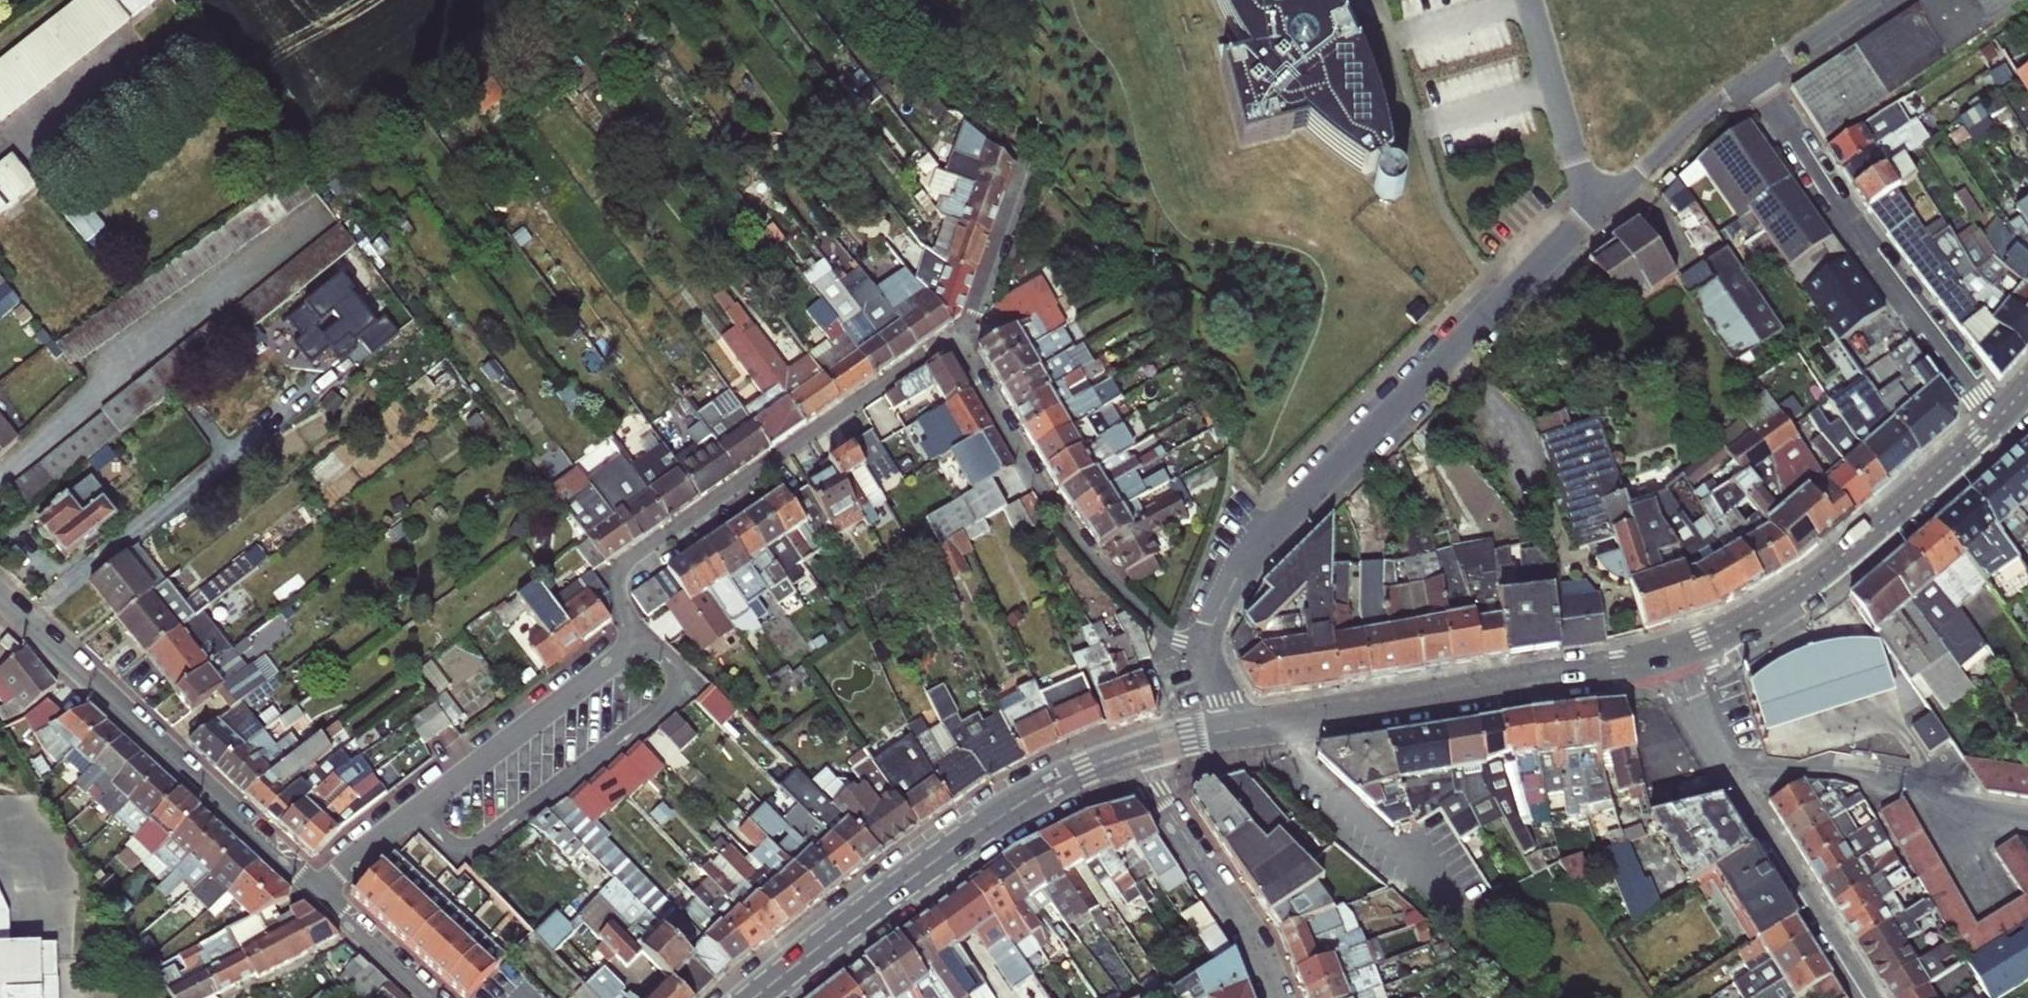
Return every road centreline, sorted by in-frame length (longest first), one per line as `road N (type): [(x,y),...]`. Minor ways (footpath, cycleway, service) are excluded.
road 1 (residential): [(1599,212),(1249,559),(1216,610),(1207,660)]
road 2 (residential): [(644,639),(615,588),(626,563),(955,337)]
road 3 (primary): [(1137,751),(1019,807),(754,997)]
road 4 (primary): [(1674,666),(1230,730)]
road 5 (residential): [(323,892),(0,595)]
road 6 (residential): [(2001,419),(1939,344),(1755,78)]
road 7 (residential): [(415,813),(463,862),(686,686),(644,639)]
road 8 (residential): [(955,337),(1106,579),(1143,617),(1207,660)]
road 9 (primary): [(2001,419),(1797,587),(1674,666)]
road 10 (residential): [(2027,817),(1812,768),(1736,776)]
road 11 (residential): [(644,639),(415,813)]
road 12 (residential): [(1137,751),(1232,896),(1278,997)]
road 13 (residential): [(1875,997),(1736,776)]
road 14 (unclassified): [(1524,0),(1599,212)]
road 15 (residential): [(1599,212),(1755,78)]
road 16 (residential): [(955,337),(977,306),(1022,184)]
road 17 (residential): [(437,997),(323,892)]
road 18 (residential): [(1755,78),(1874,0)]
road 19 (residential): [(1736,776),(1674,666)]
road 20 (residential): [(323,892),(415,813)]

